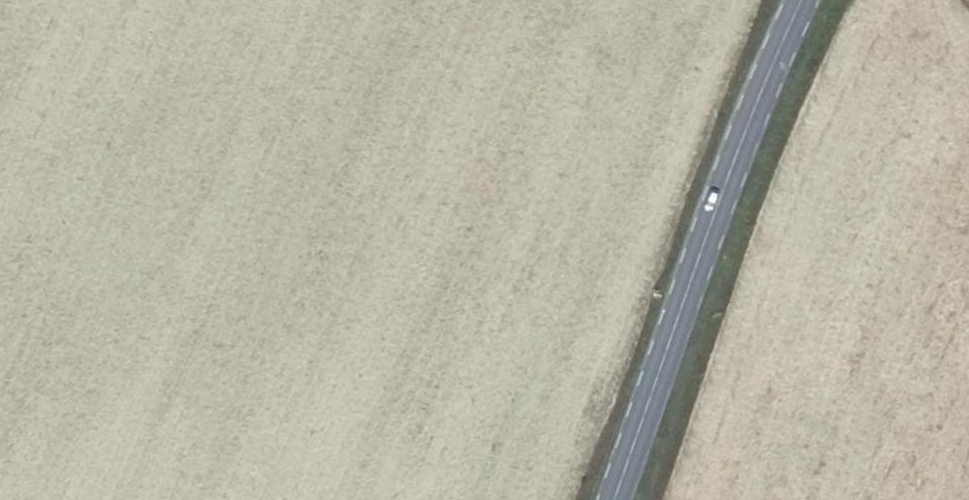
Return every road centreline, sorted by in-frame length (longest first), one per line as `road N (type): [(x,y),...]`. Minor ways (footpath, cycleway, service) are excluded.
road 1 (secondary): [(621,499),(759,101),(808,0)]

